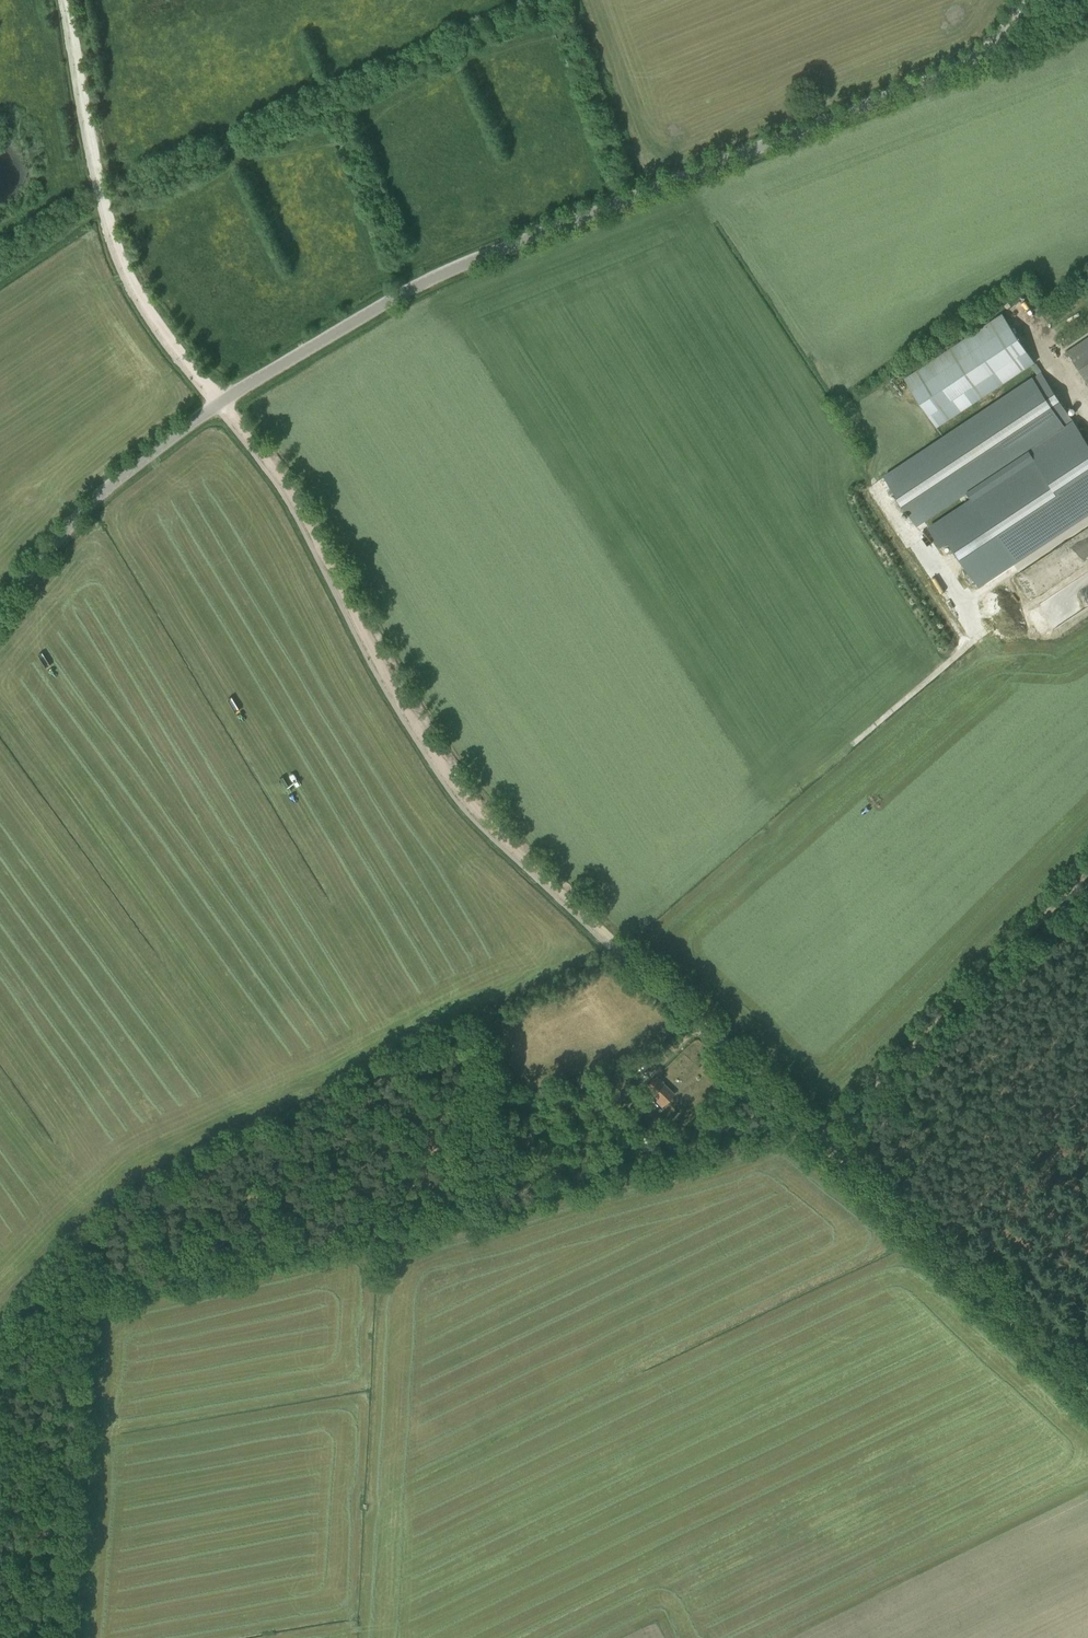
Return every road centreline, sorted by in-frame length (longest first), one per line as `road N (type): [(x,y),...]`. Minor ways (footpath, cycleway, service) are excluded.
road 1 (track): [(1087,1386),(500,836),(439,761),(295,500),(126,271),(103,198),(66,0)]
road 2 (unclassified): [(0,609),(100,495),(223,400),(440,273),(955,71),(995,41),(1022,0)]
road 3 (track): [(1087,872),(814,1142)]

